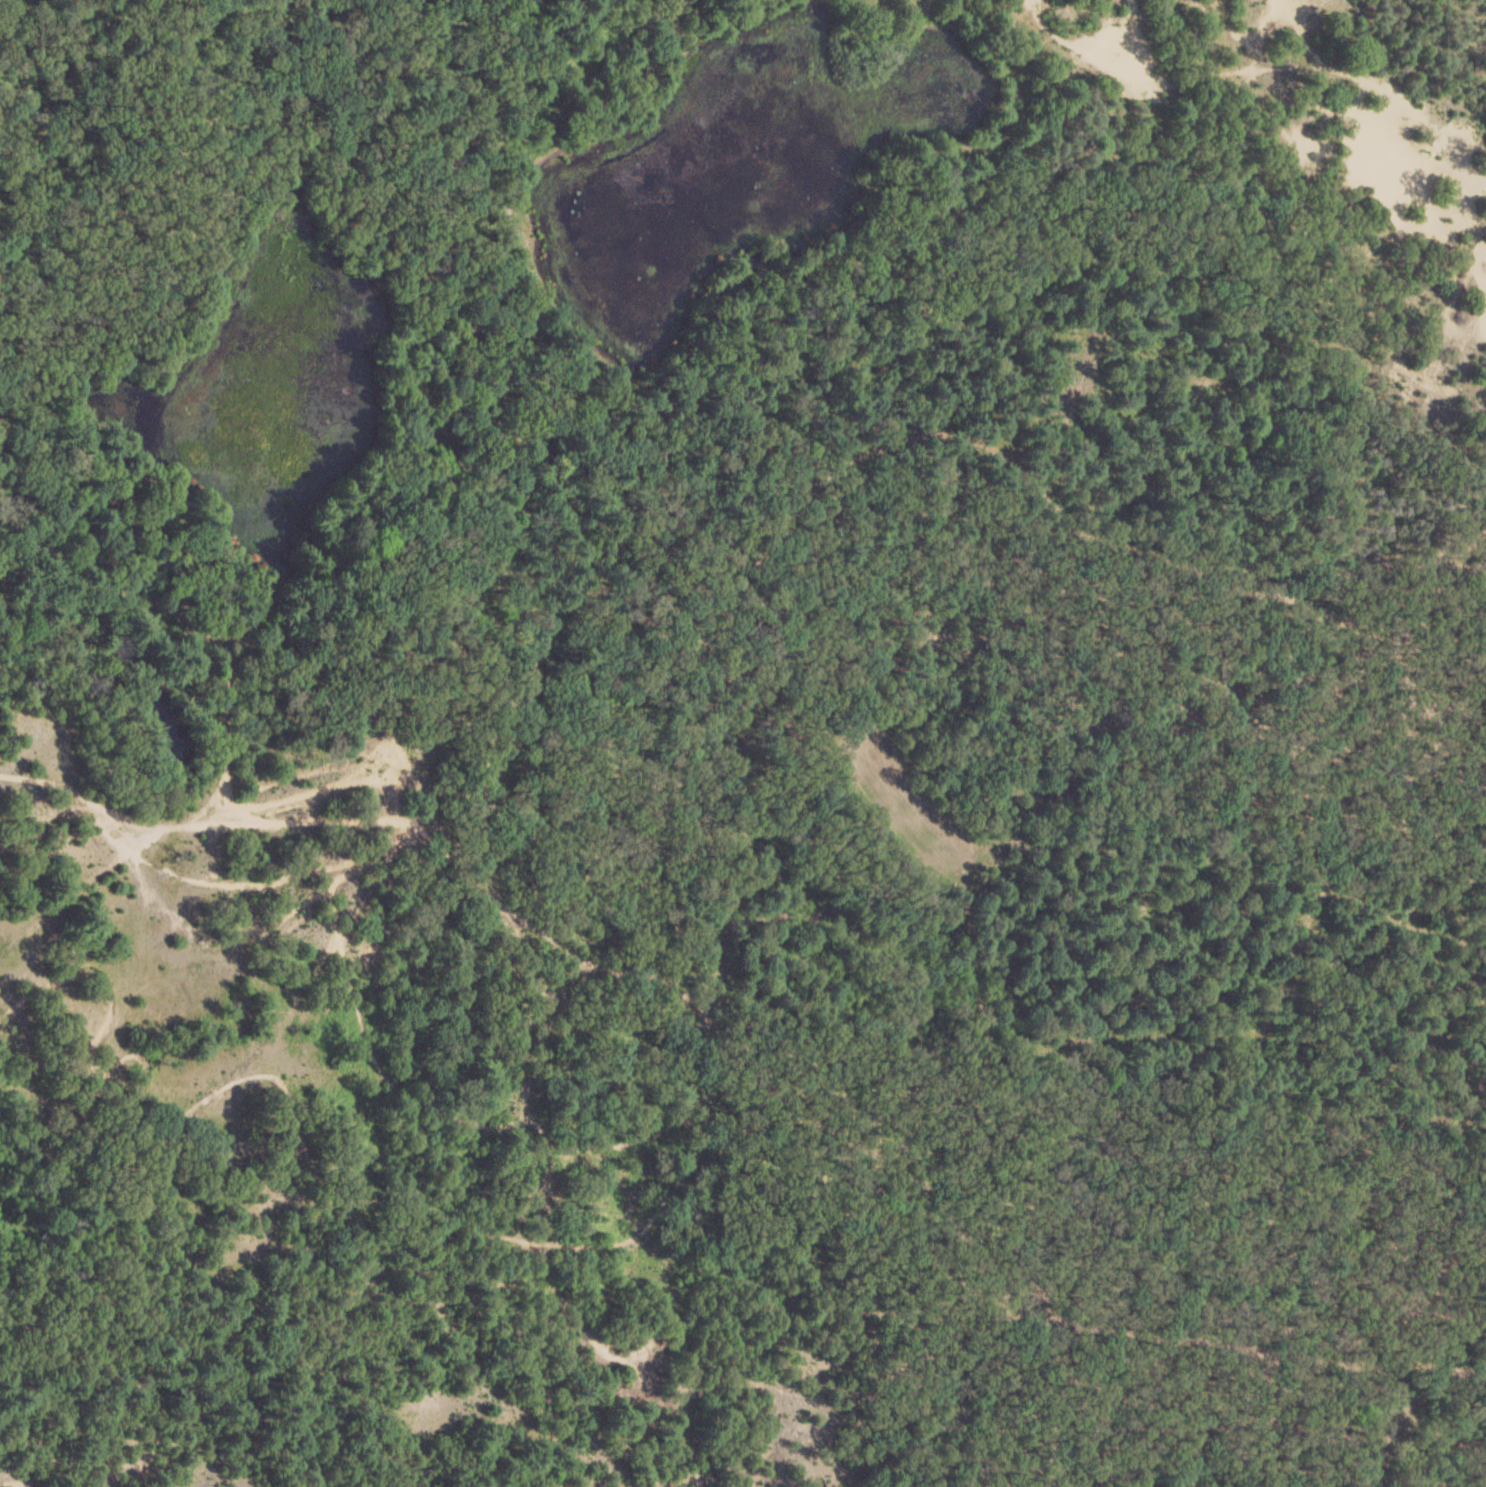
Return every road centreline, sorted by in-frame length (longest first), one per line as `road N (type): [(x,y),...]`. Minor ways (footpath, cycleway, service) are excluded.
road 1 (residential): [(0,1255),(864,1281),(1217,1313),(1485,1351)]

